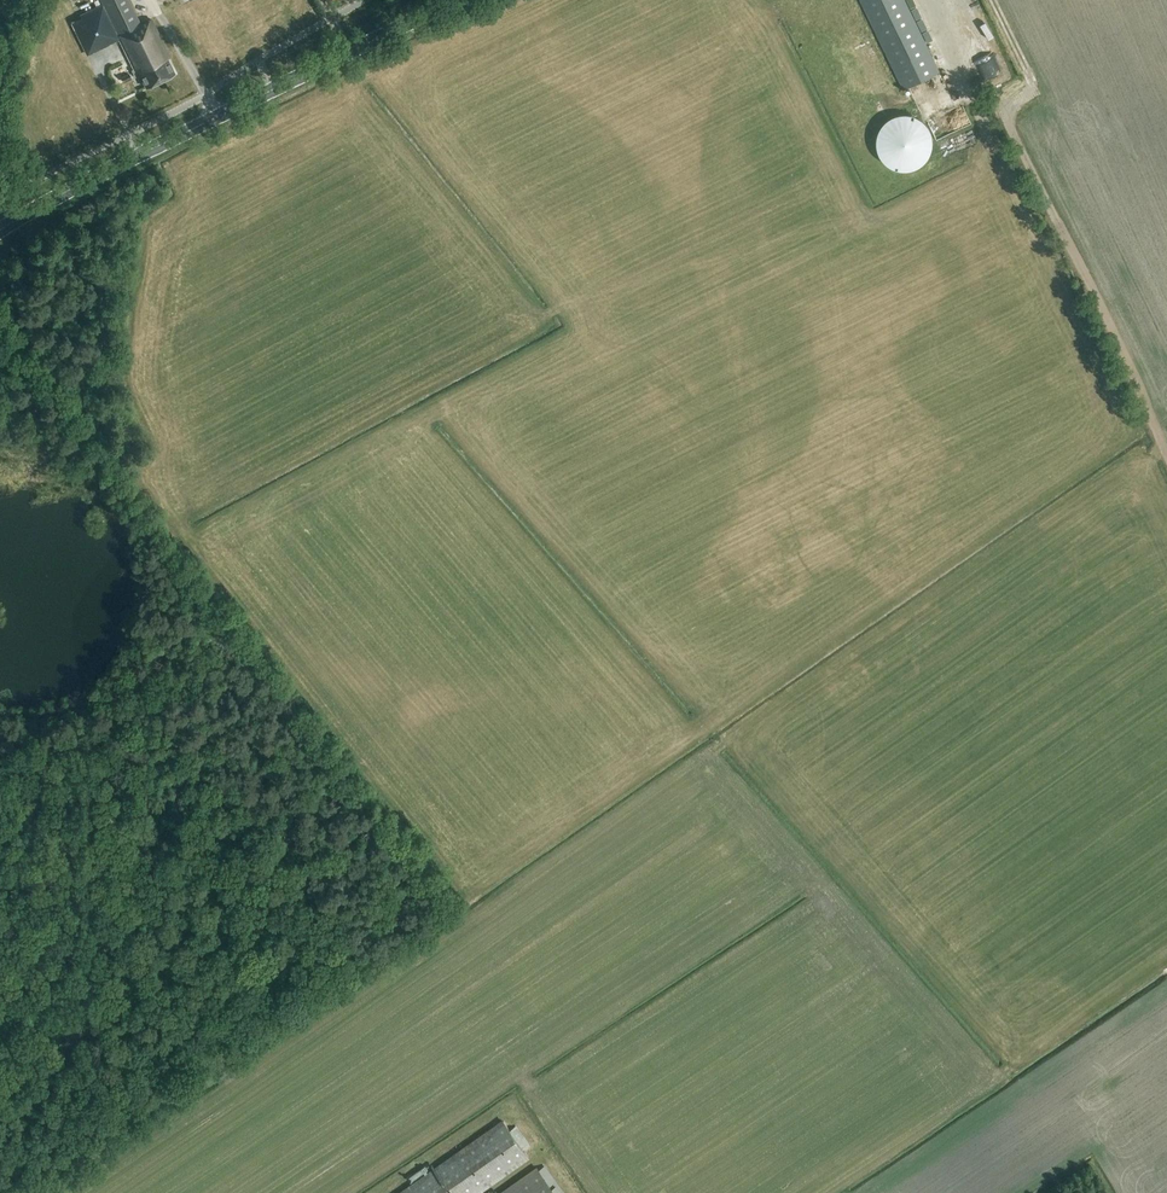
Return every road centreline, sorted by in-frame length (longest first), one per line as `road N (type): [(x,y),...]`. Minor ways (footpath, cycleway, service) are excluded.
road 1 (primary): [(0,230),(454,0)]

